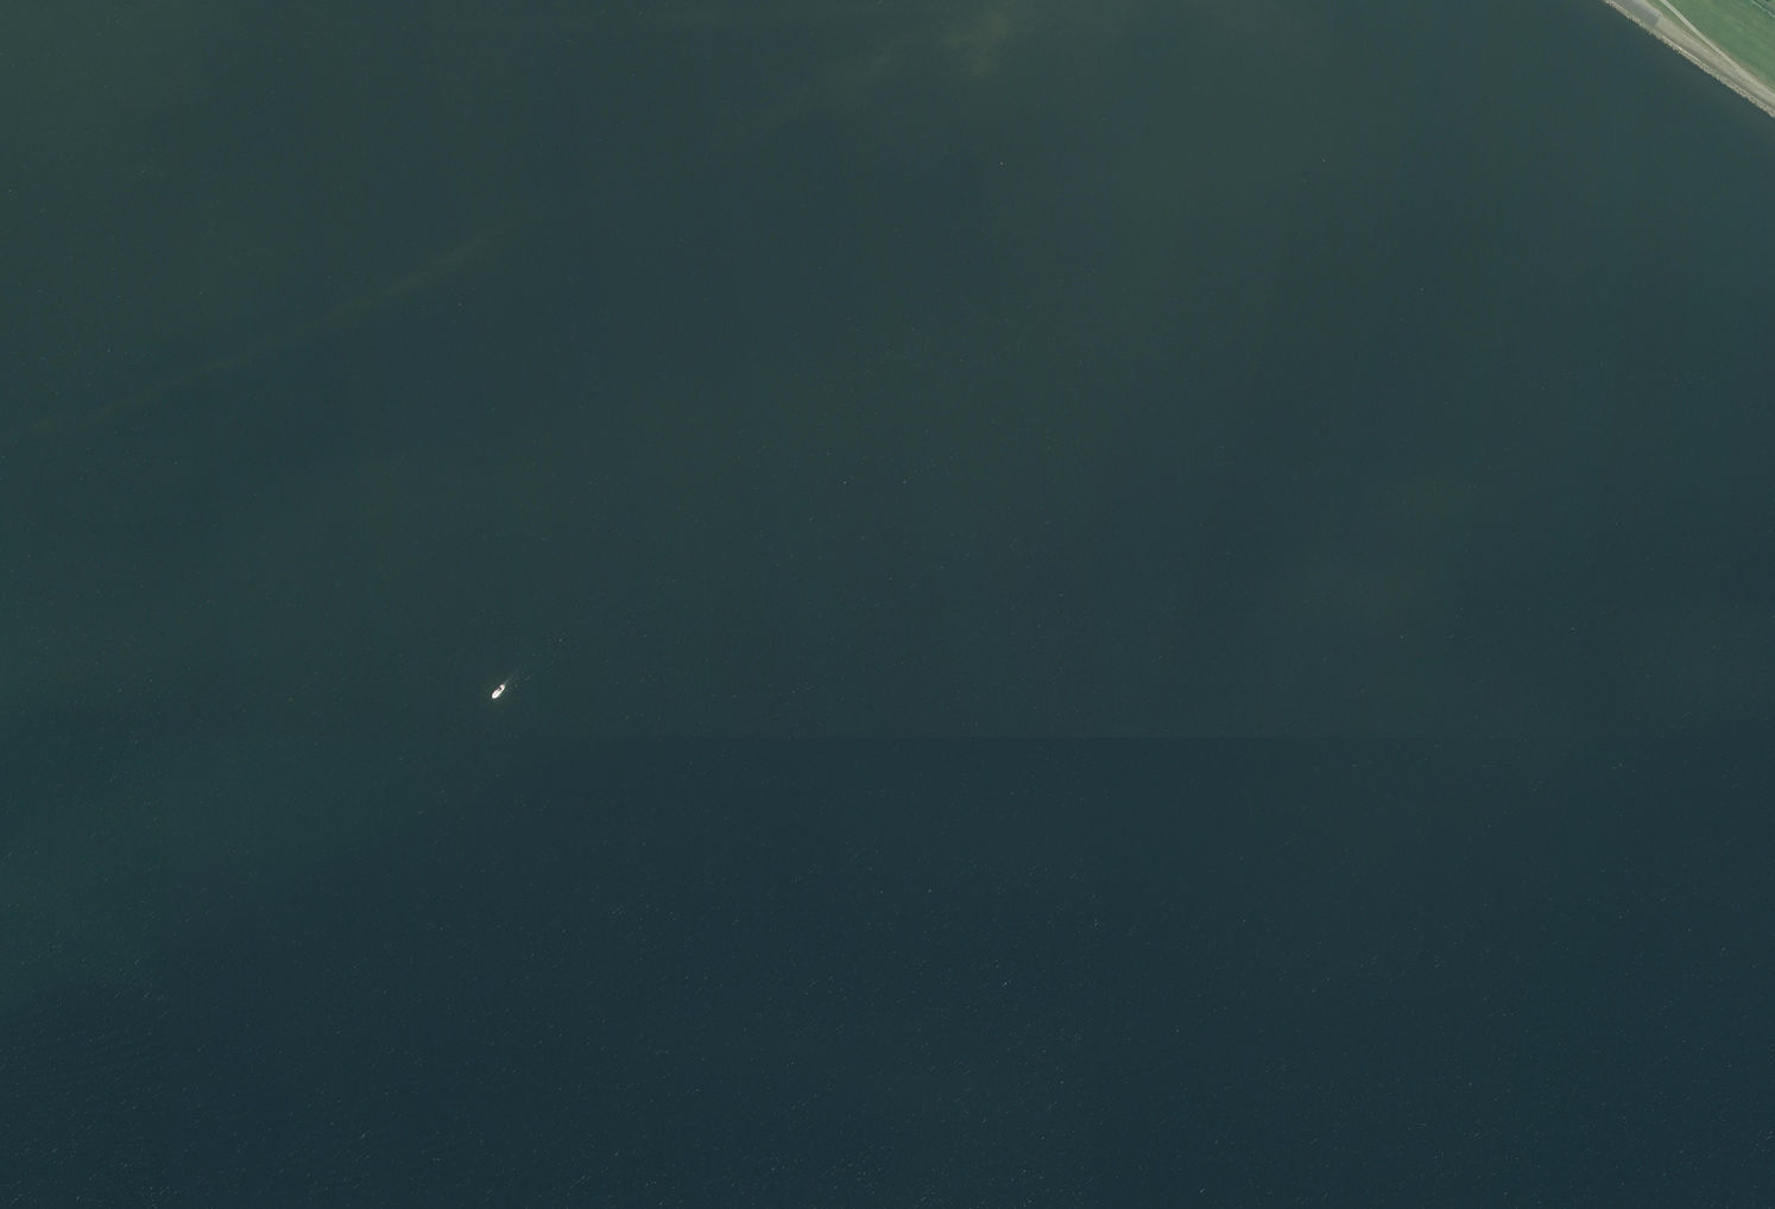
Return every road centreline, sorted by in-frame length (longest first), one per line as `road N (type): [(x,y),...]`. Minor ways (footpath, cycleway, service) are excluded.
road 1 (unclassified): [(1635,0),(1747,78)]

